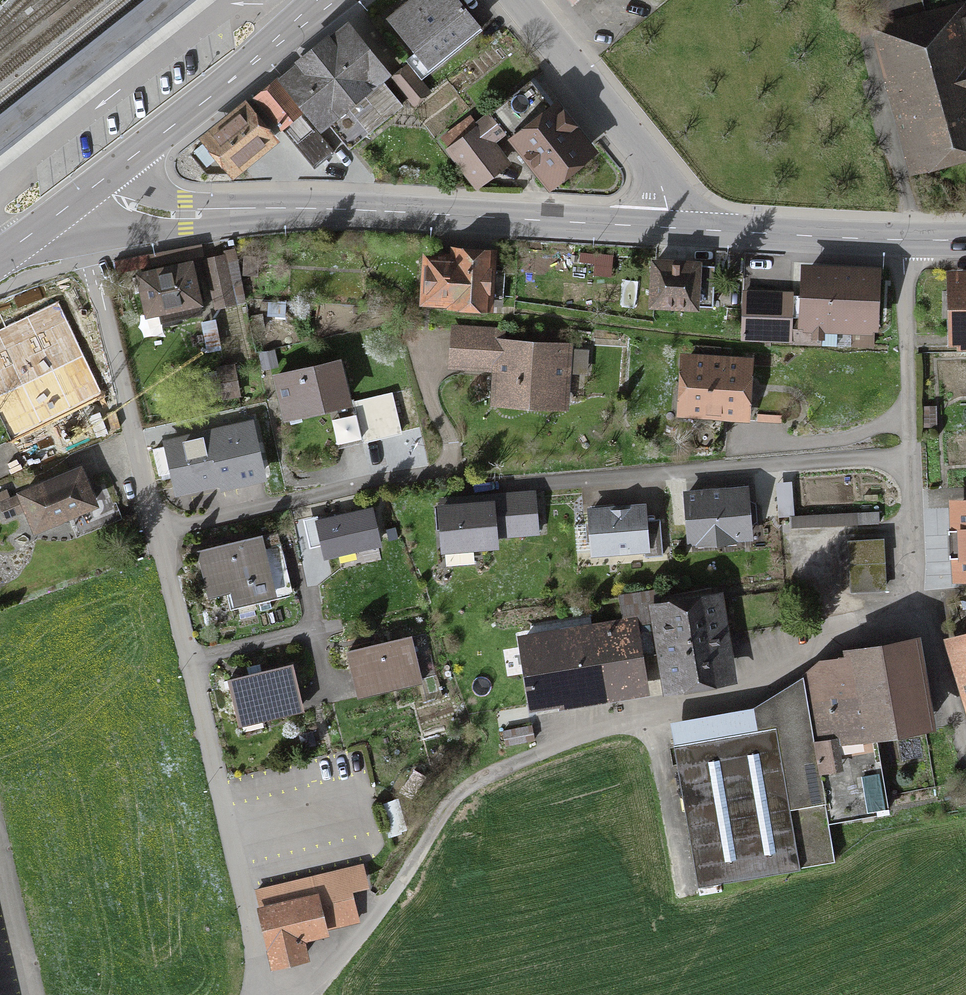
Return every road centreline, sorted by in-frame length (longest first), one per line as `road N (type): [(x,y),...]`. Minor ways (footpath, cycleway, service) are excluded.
road 1 (residential): [(301,994),(354,946),(414,869),(441,814),(486,778),(582,739),(749,695),(918,582),(910,455)]
road 2 (secondary): [(121,200),(172,214),(335,210),(667,227)]
road 3 (residential): [(155,542),(264,994)]
road 4 (residential): [(481,487),(910,455)]
road 5 (residential): [(155,542),(371,482),(437,474),(453,460),(452,439),(429,396),(429,359)]
road 6 (residential): [(121,200),(92,270),(155,542)]
road 7 (primary): [(100,182),(327,0)]
road 8 (tertiary): [(667,227),(655,175),(516,0)]
road 9 (secondary): [(667,227),(904,240)]
road 10 (residential): [(910,455),(904,240)]
road 11 (primary): [(0,256),(100,182)]

